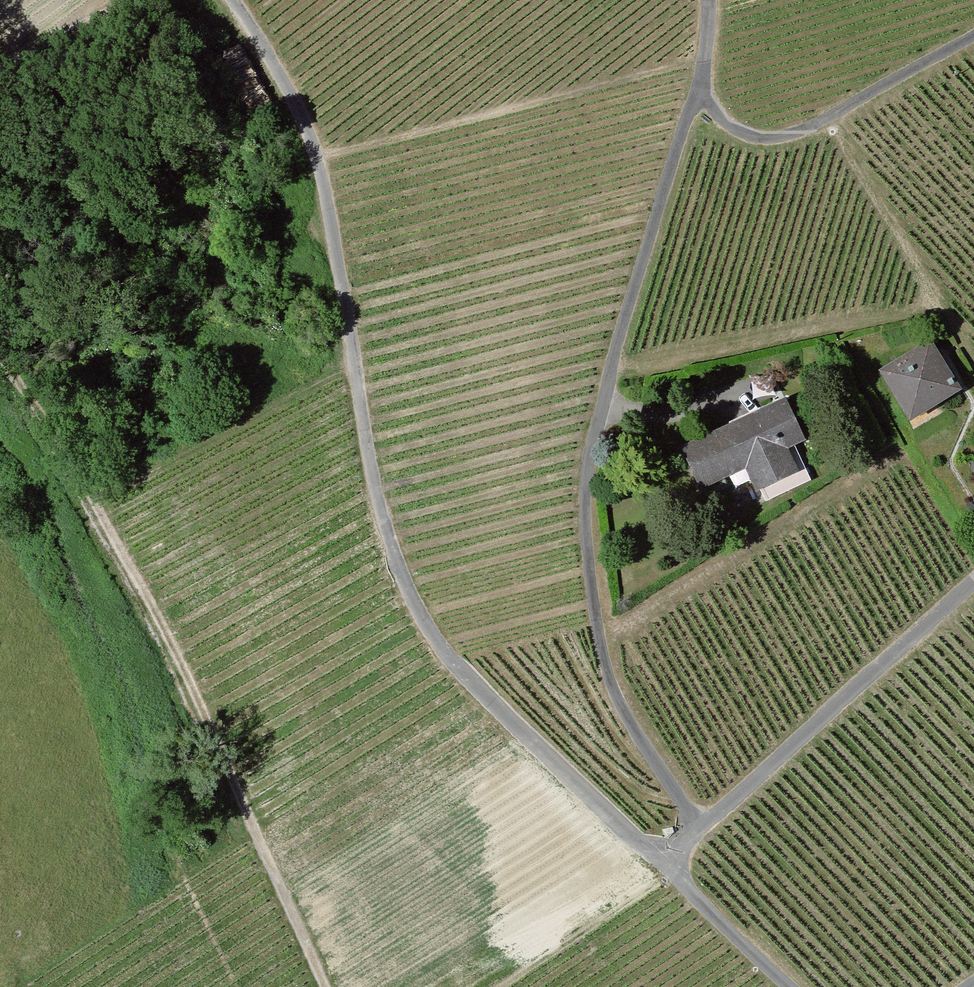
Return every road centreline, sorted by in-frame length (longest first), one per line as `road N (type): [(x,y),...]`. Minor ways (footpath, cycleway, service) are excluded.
road 1 (track): [(232,0),(296,102),(317,158),(368,461),(413,604),(492,703),(789,986)]
road 2 (track): [(708,0),(700,78),(617,349),(590,456),(585,520),(607,673),(627,720),(700,830)]
road 3 (track): [(0,360),(88,491),(181,659),(237,804),(325,986)]
road 4 (track): [(663,865),(973,581)]
road 5 (track): [(700,78),(731,128),(753,140),(779,139),(973,37)]
road 6 (track): [(0,79),(43,45),(139,0)]

